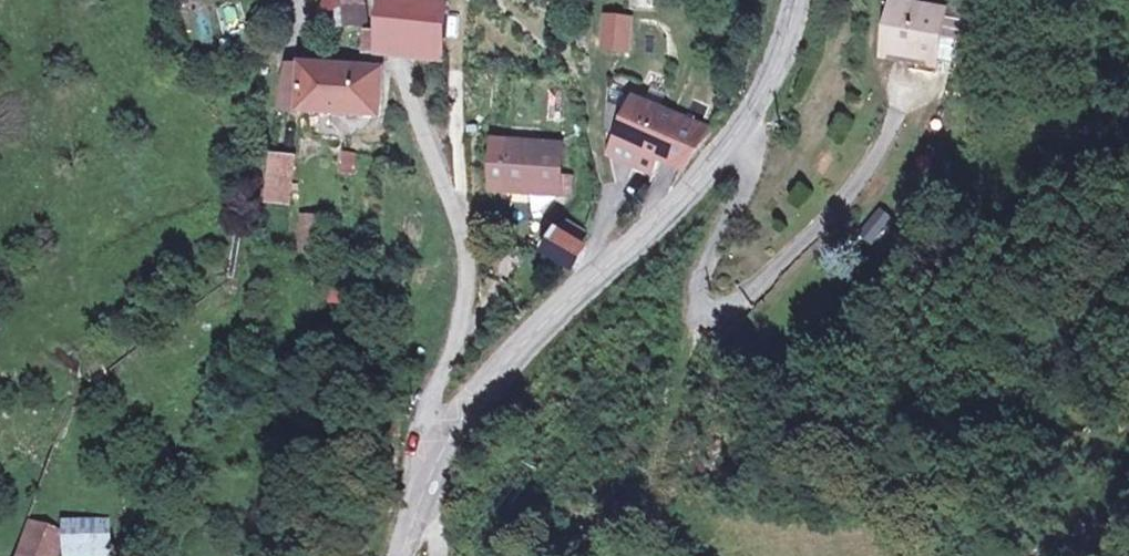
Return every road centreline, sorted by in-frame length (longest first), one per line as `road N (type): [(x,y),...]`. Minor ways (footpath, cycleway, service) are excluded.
road 1 (track): [(301,0),(275,84),(224,351),(124,555)]
road 2 (tertiary): [(403,555),(424,484),(467,402),(604,261)]
road 3 (tertiary): [(604,261),(675,201),(750,117),(796,0)]
road 4 (residential): [(507,0),(562,69),(597,173),(604,261)]

